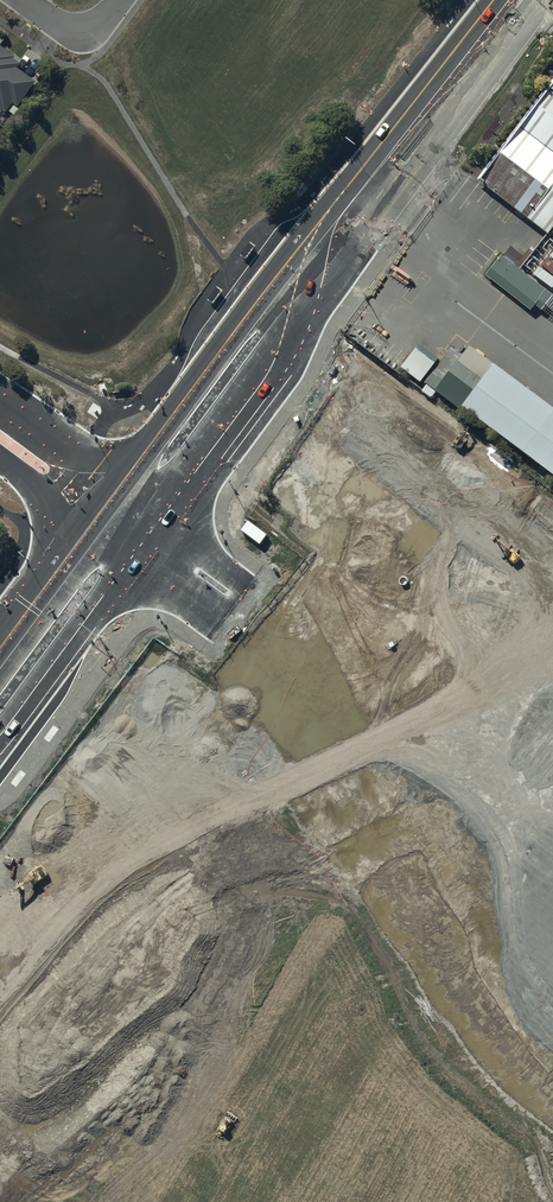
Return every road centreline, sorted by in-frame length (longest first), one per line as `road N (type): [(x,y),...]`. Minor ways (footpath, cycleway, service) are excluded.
road 1 (primary): [(142,512),(522,0)]
road 2 (residential): [(253,627),(319,730),(432,941)]
road 3 (residential): [(0,1082),(152,875)]
road 4 (residential): [(432,941),(478,1027),(552,1105)]
road 5 (residential): [(552,778),(432,941)]
road 6 (primary): [(0,702),(117,546)]
road 7 (tertiary): [(0,408),(142,512)]
road 8 (tertiary): [(117,546),(0,459)]

